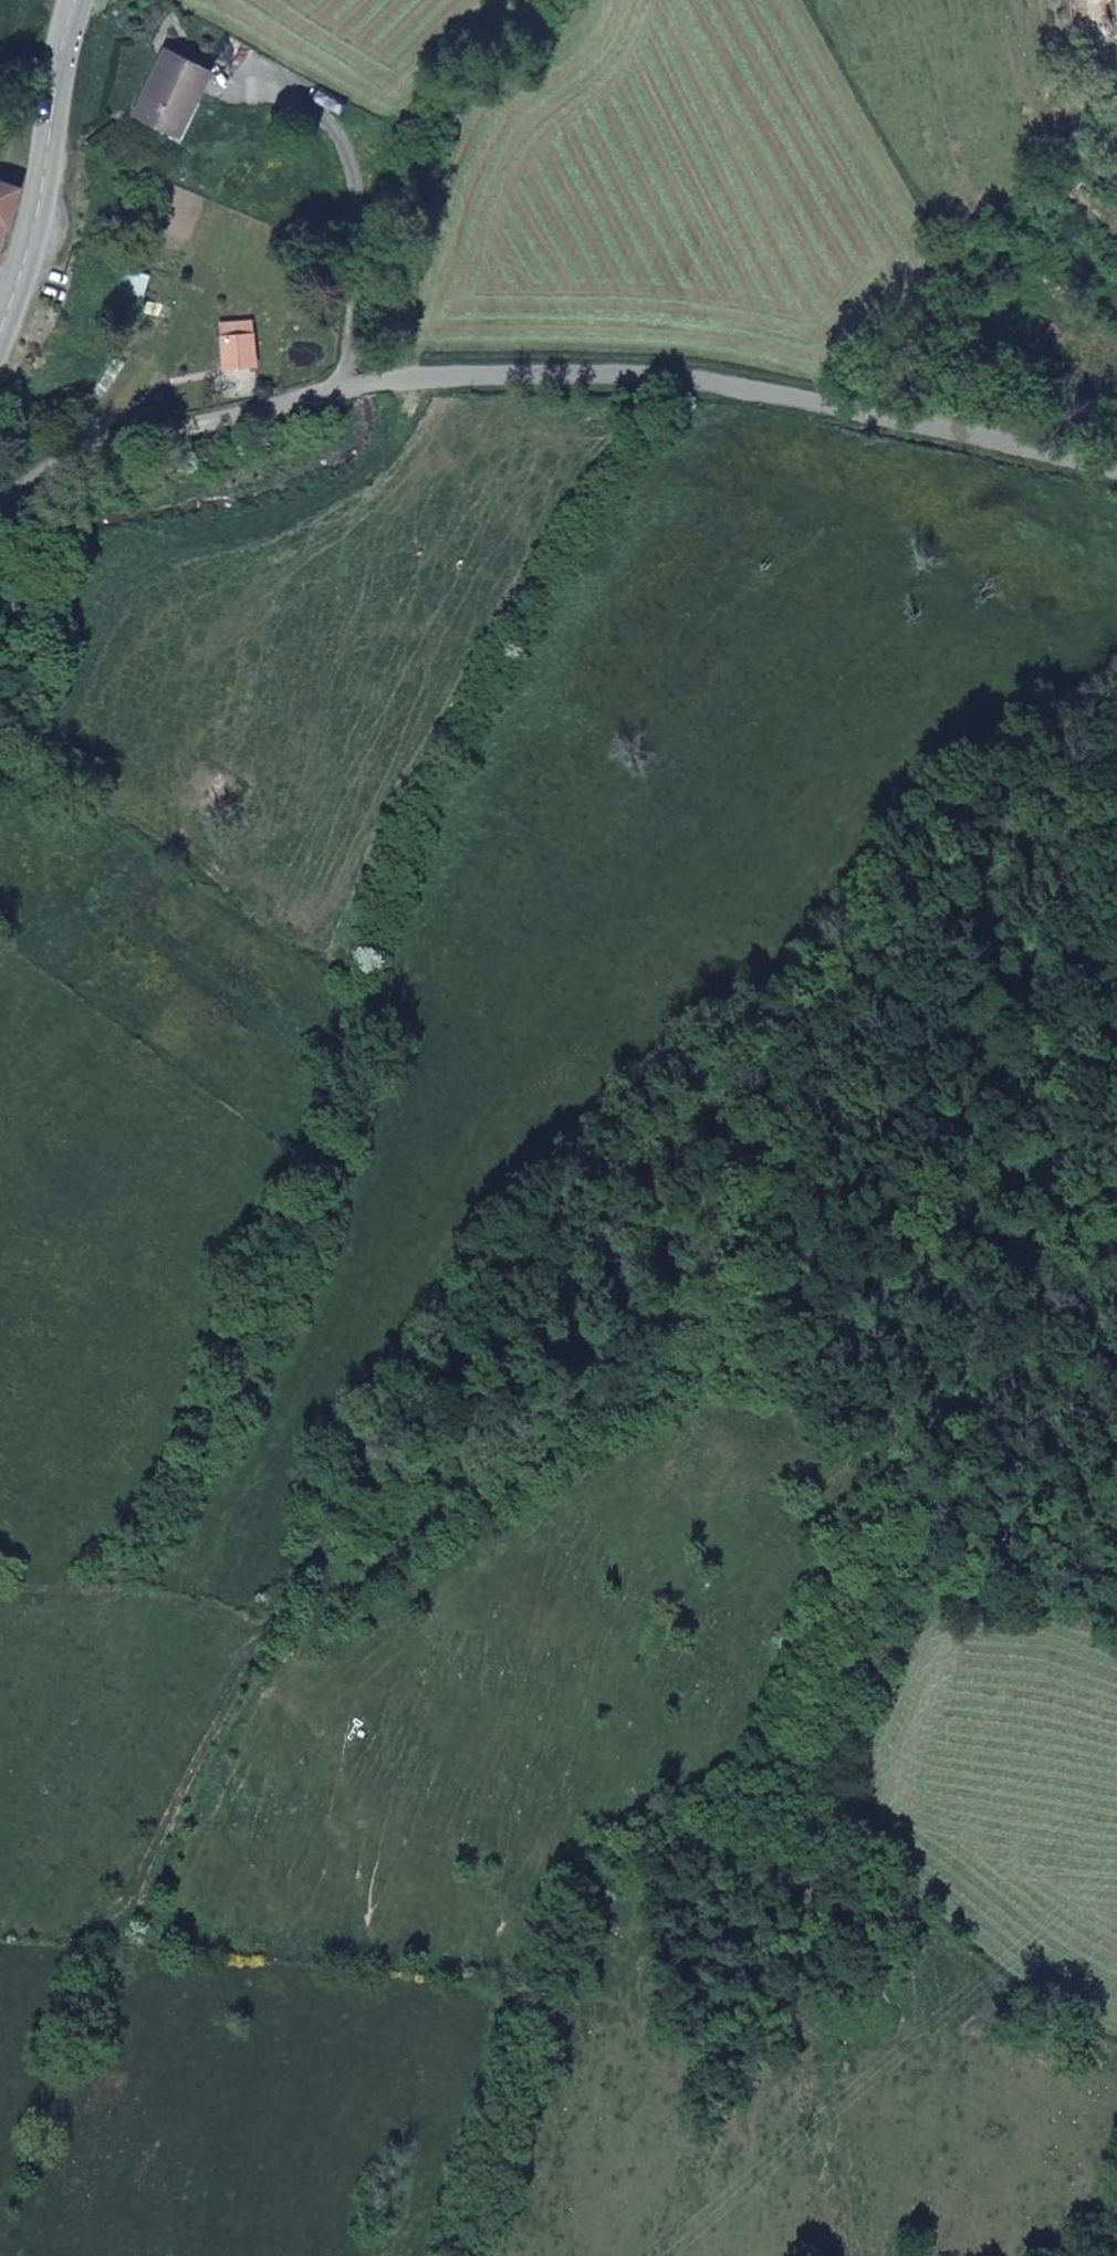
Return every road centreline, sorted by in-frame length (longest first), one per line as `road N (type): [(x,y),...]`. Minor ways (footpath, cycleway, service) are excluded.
road 1 (unclassified): [(1116,469),(713,385),(400,382),(206,422),(84,463),(0,524)]
road 2 (secondary): [(76,0),(22,276),(0,330)]

